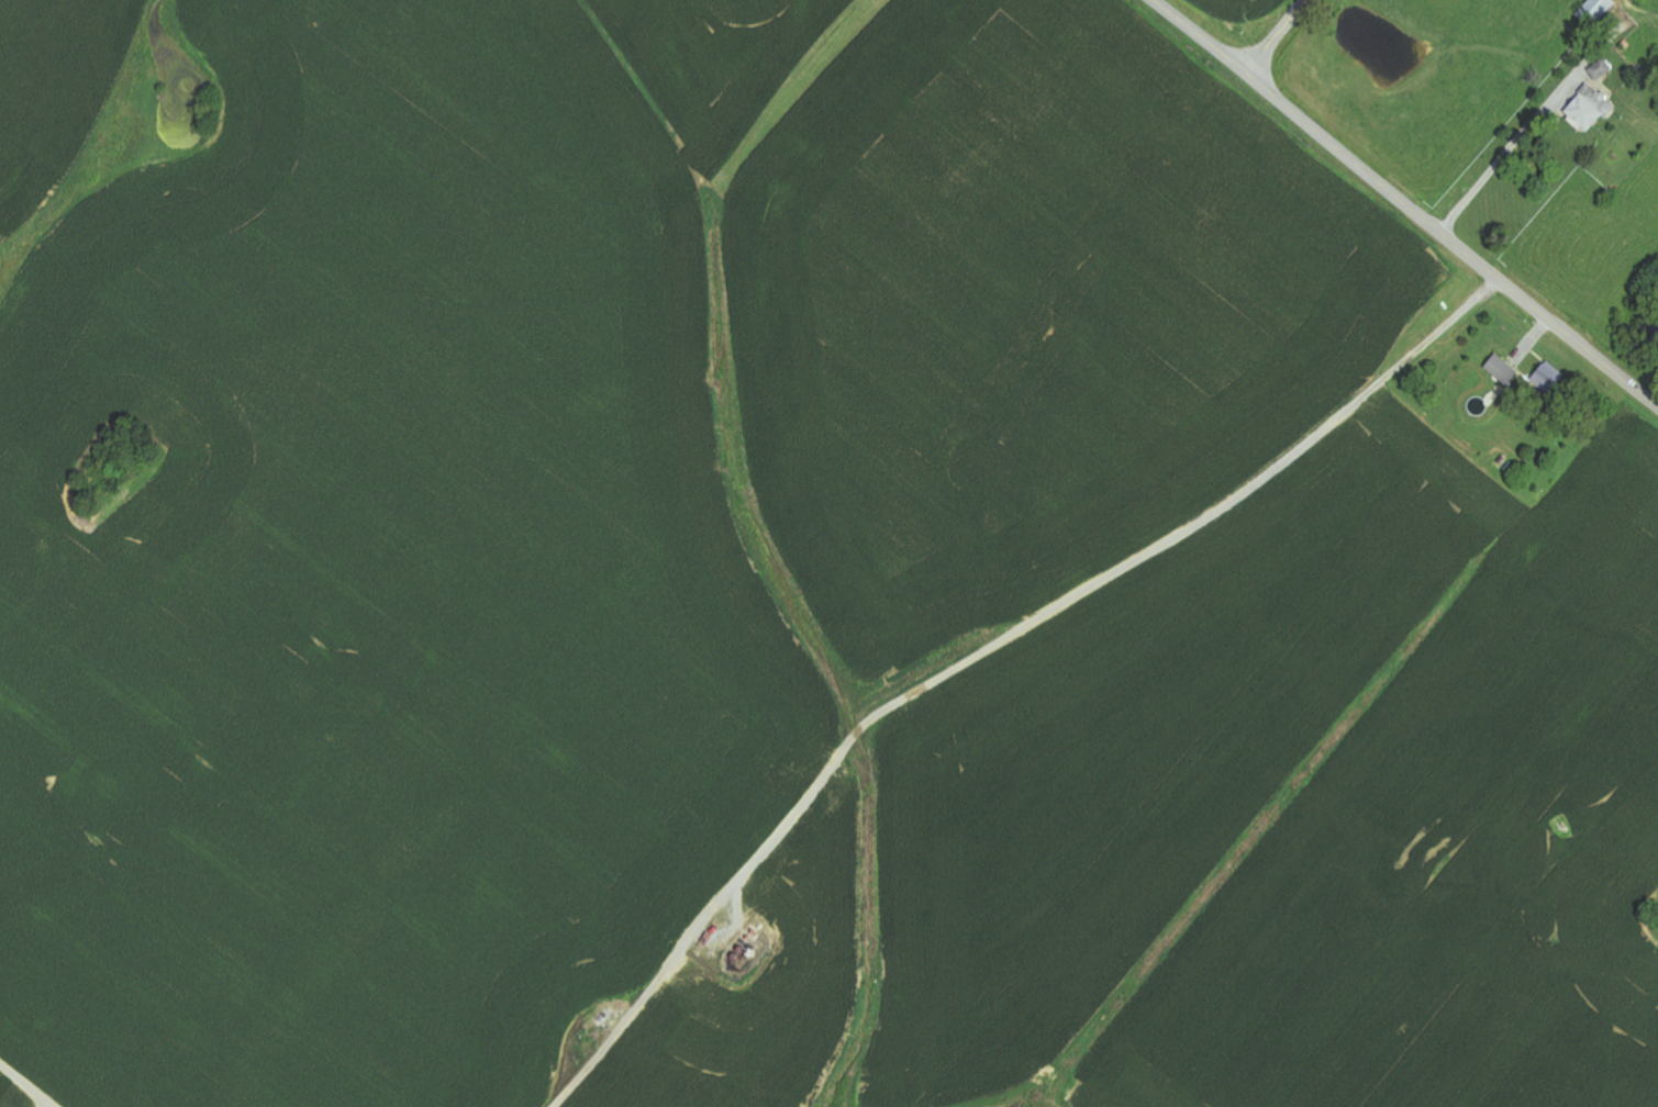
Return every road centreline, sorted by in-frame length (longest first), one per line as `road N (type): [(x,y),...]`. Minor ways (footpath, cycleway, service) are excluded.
road 1 (residential): [(553,1106),(860,729),(1247,490),(1495,279)]
road 2 (tertiary): [(1657,407),(1153,0)]

